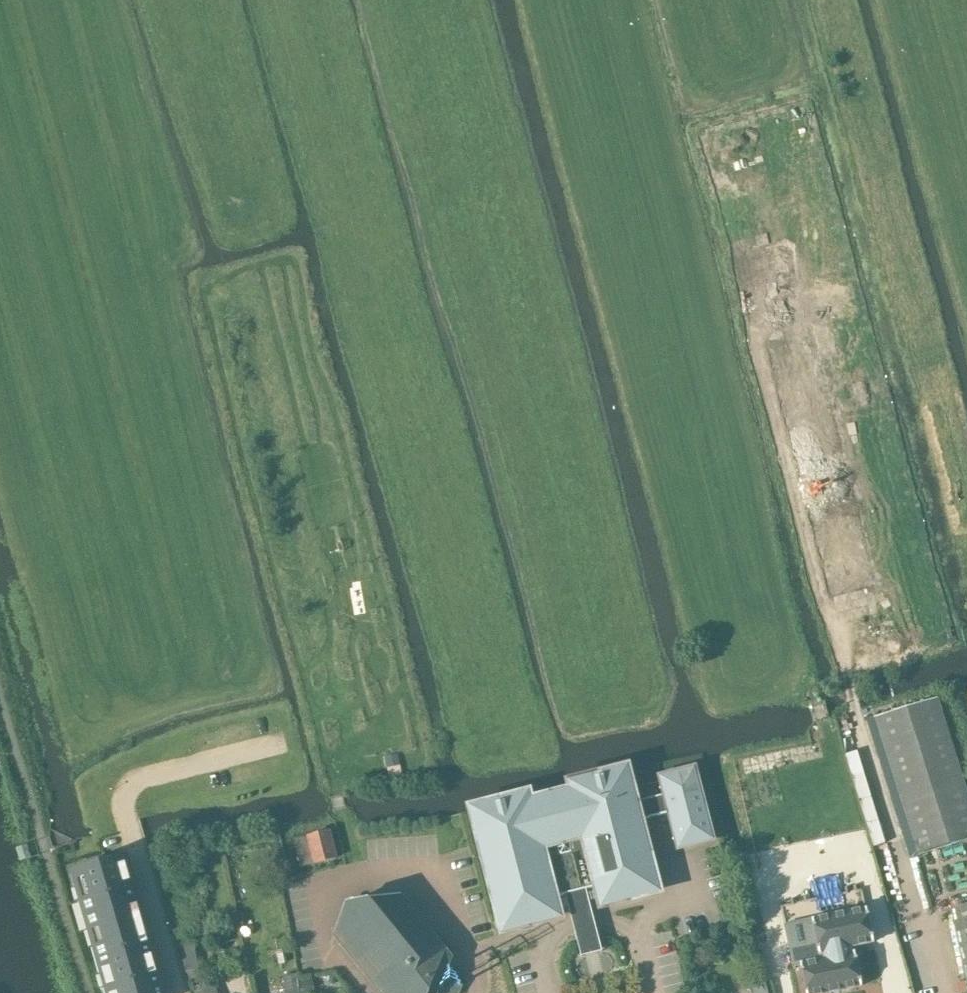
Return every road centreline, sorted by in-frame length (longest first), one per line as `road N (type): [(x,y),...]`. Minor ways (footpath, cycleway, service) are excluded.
road 1 (track): [(734,668),(794,659),(823,734)]

